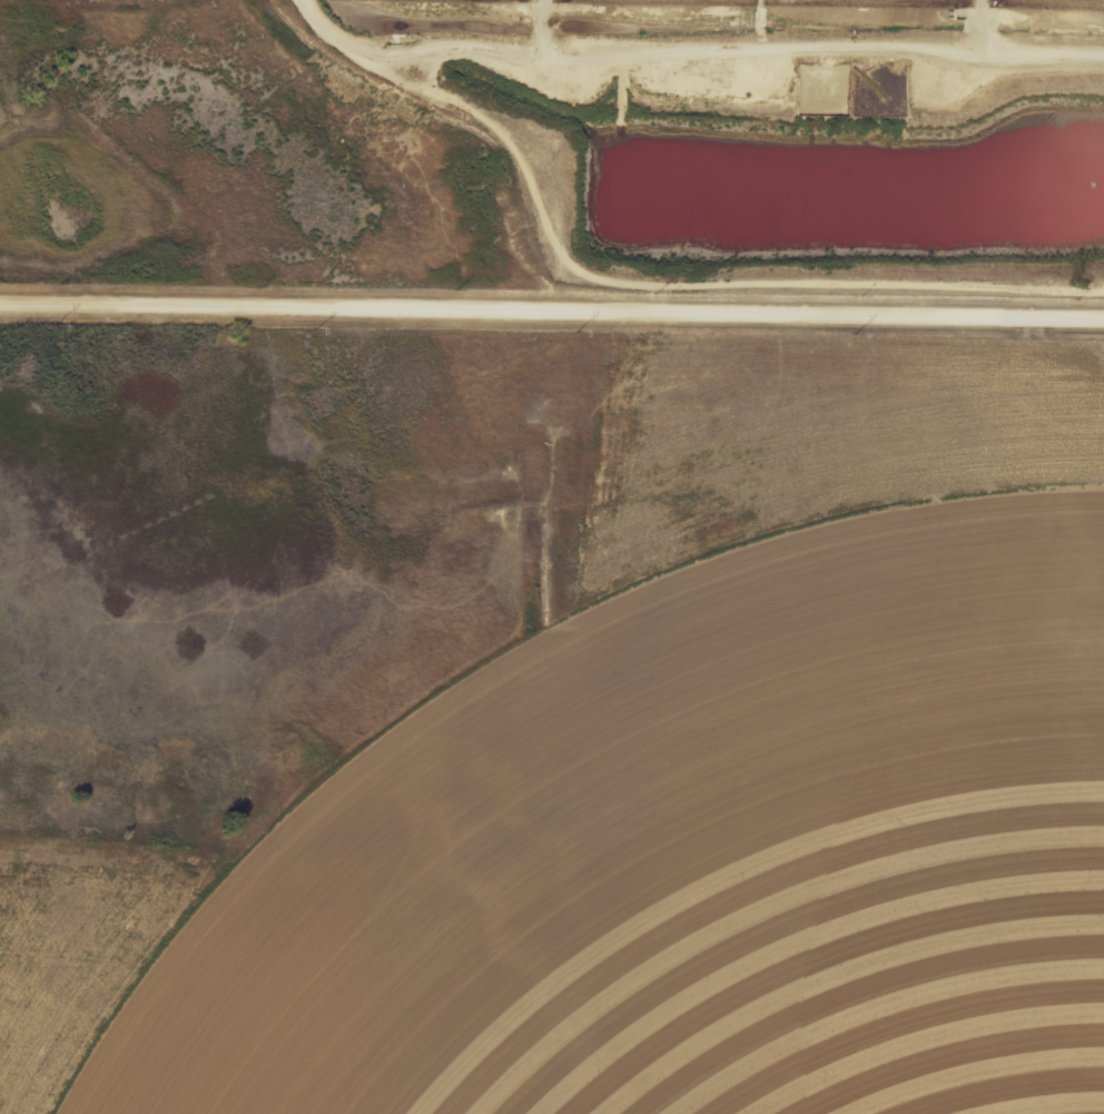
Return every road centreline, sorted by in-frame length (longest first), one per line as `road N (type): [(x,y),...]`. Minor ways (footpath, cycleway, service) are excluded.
road 1 (residential): [(1103,321),(0,305)]

